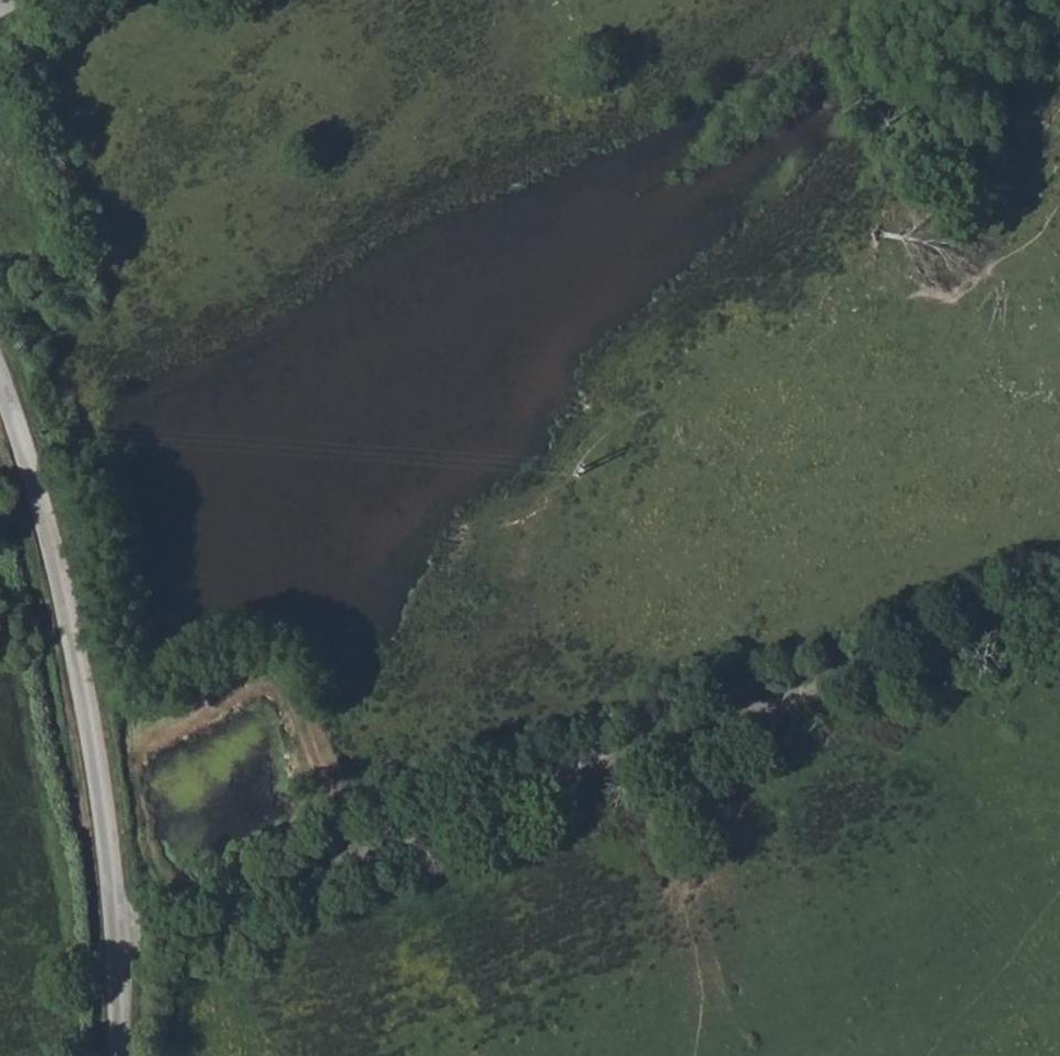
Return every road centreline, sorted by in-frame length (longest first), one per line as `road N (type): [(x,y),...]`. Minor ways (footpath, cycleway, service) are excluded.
road 1 (track): [(1059,600),(117,938)]
road 2 (unclassified): [(0,377),(36,469),(86,684),(117,938),(120,1055)]

